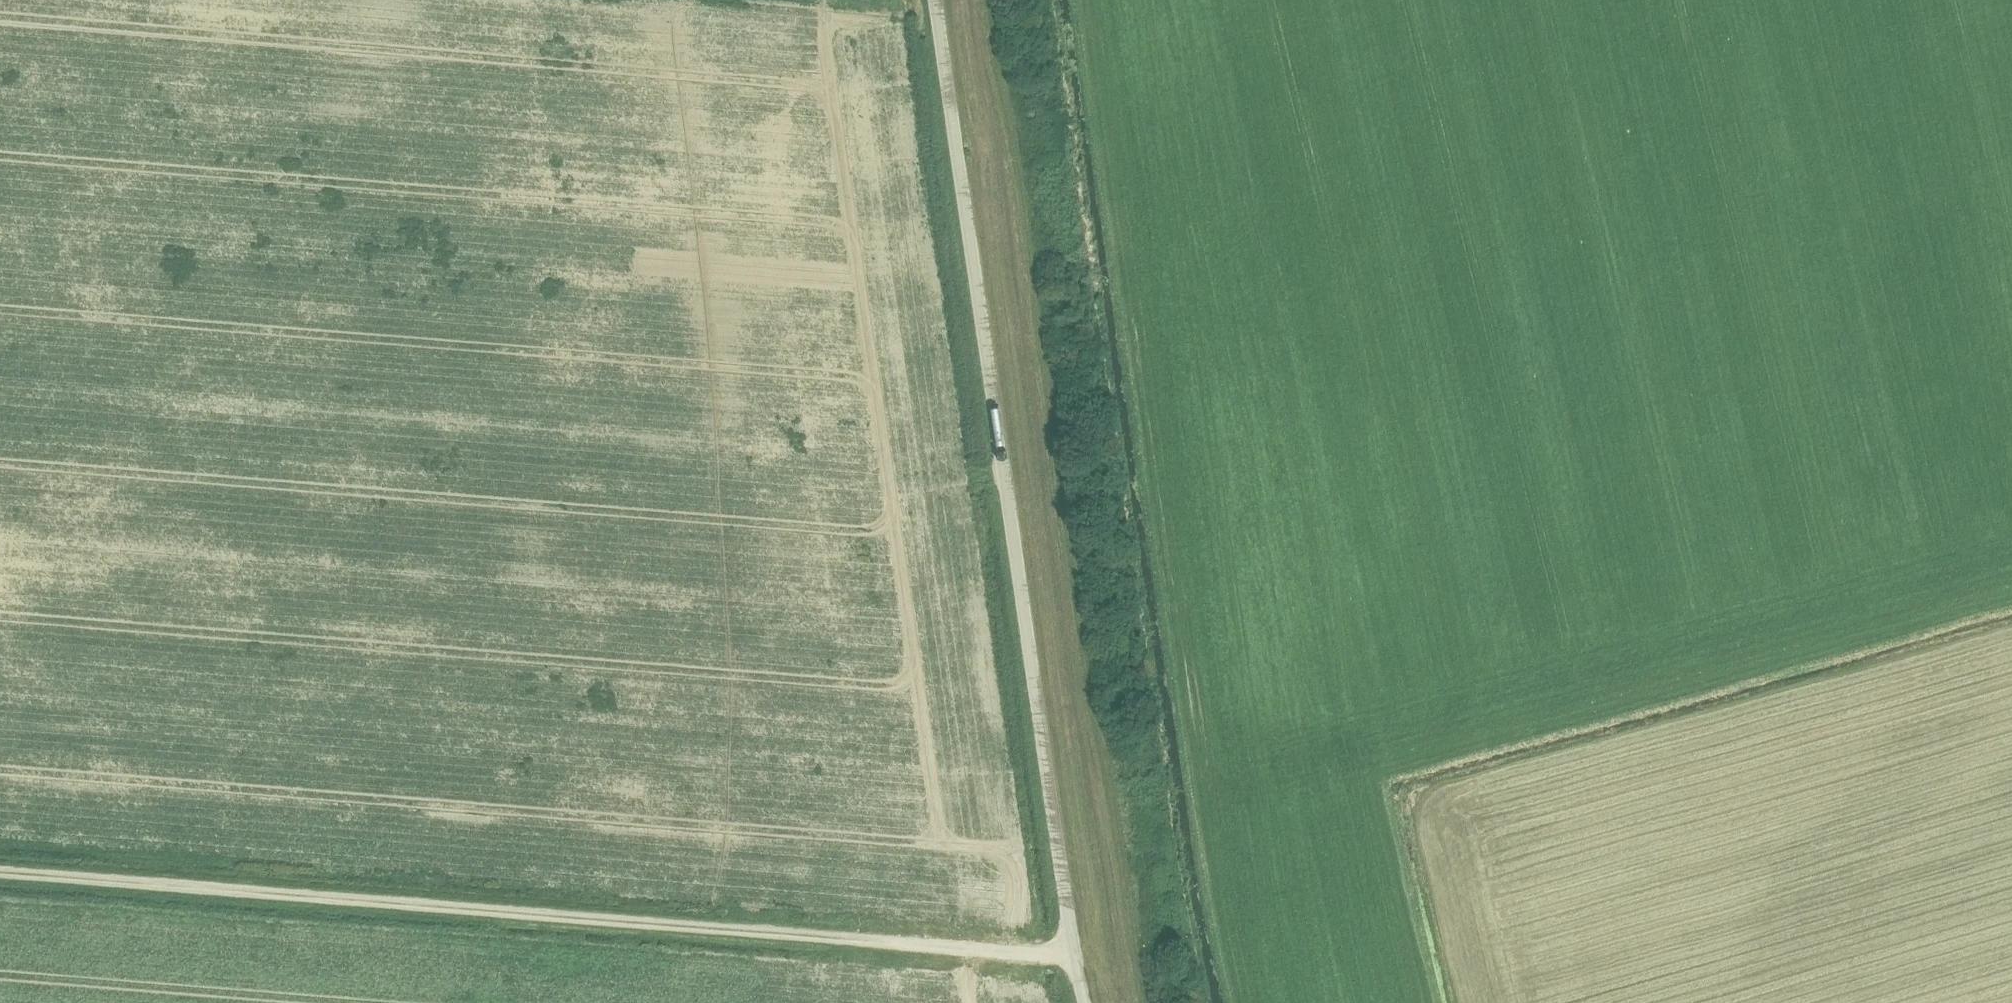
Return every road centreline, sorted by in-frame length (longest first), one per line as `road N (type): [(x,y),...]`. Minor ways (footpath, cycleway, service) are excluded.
road 1 (track): [(1070,959),(0,874)]
road 2 (unclassified): [(1080,1002),(934,0)]

